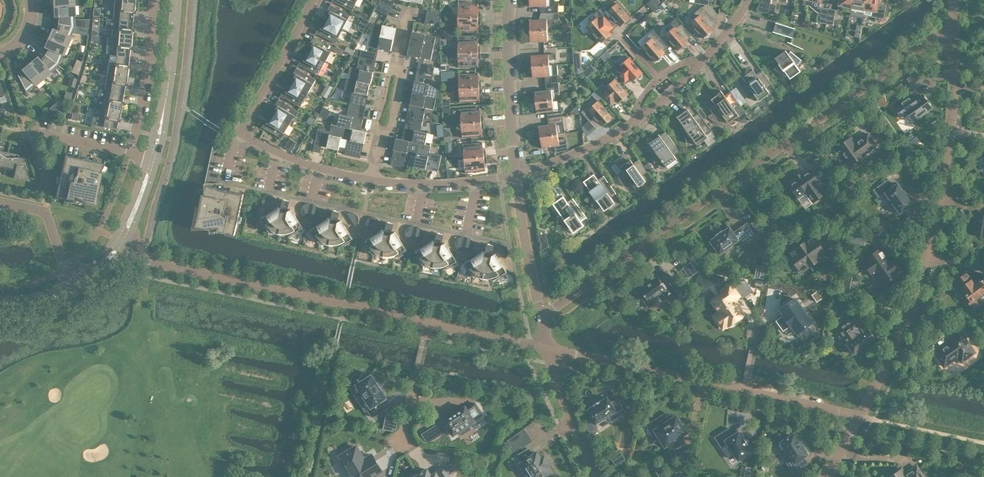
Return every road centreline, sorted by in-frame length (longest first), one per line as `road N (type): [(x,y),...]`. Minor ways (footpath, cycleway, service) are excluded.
road 1 (residential): [(540,317),(953,26)]
road 2 (residential): [(119,239),(165,264),(547,348)]
road 3 (residential): [(515,175),(423,189),(368,182),(248,140),(248,116),(315,0)]
road 4 (residential): [(860,415),(931,236),(947,168),(953,26)]
road 5 (residential): [(547,348),(860,415)]
road 6 (residential): [(515,175),(595,147),(657,105),(705,60),(748,0)]
road 7 (residential): [(515,175),(507,0)]
road 8 (tertiary): [(177,0),(153,157)]
road 9 (residential): [(151,0),(130,152)]
road 10 (residential): [(540,317),(515,175)]
road 11 (residential): [(547,348),(597,476)]
road 12 (residential): [(72,283),(47,210),(0,200)]

